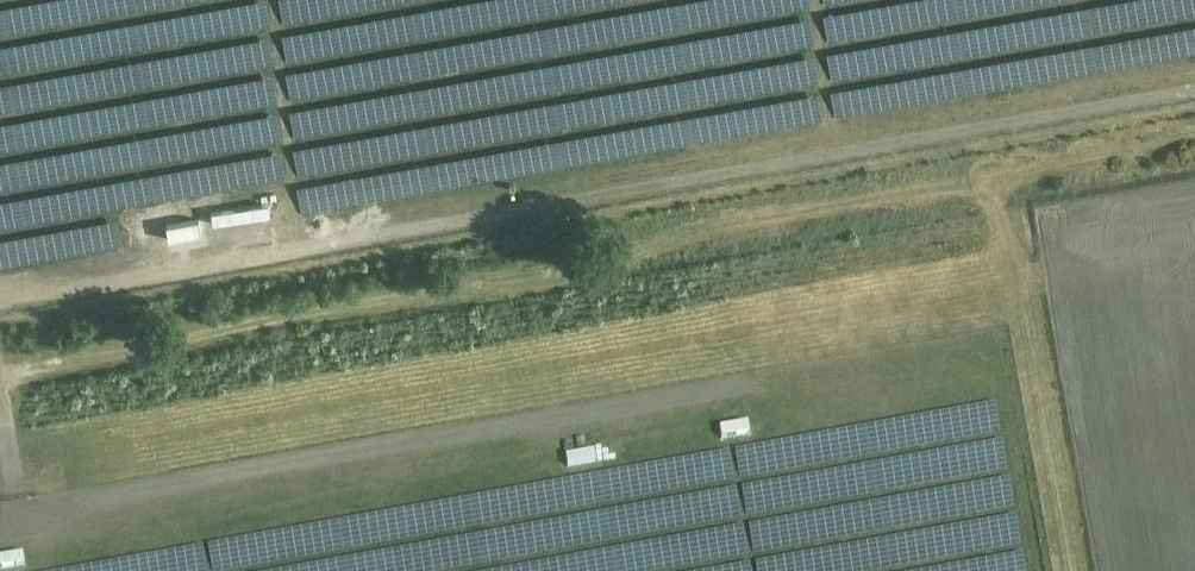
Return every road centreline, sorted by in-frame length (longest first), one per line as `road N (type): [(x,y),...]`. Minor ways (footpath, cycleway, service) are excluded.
road 1 (track): [(0,373),(544,275),(646,242),(810,206),(1194,141)]
road 2 (track): [(1068,570),(992,175)]

